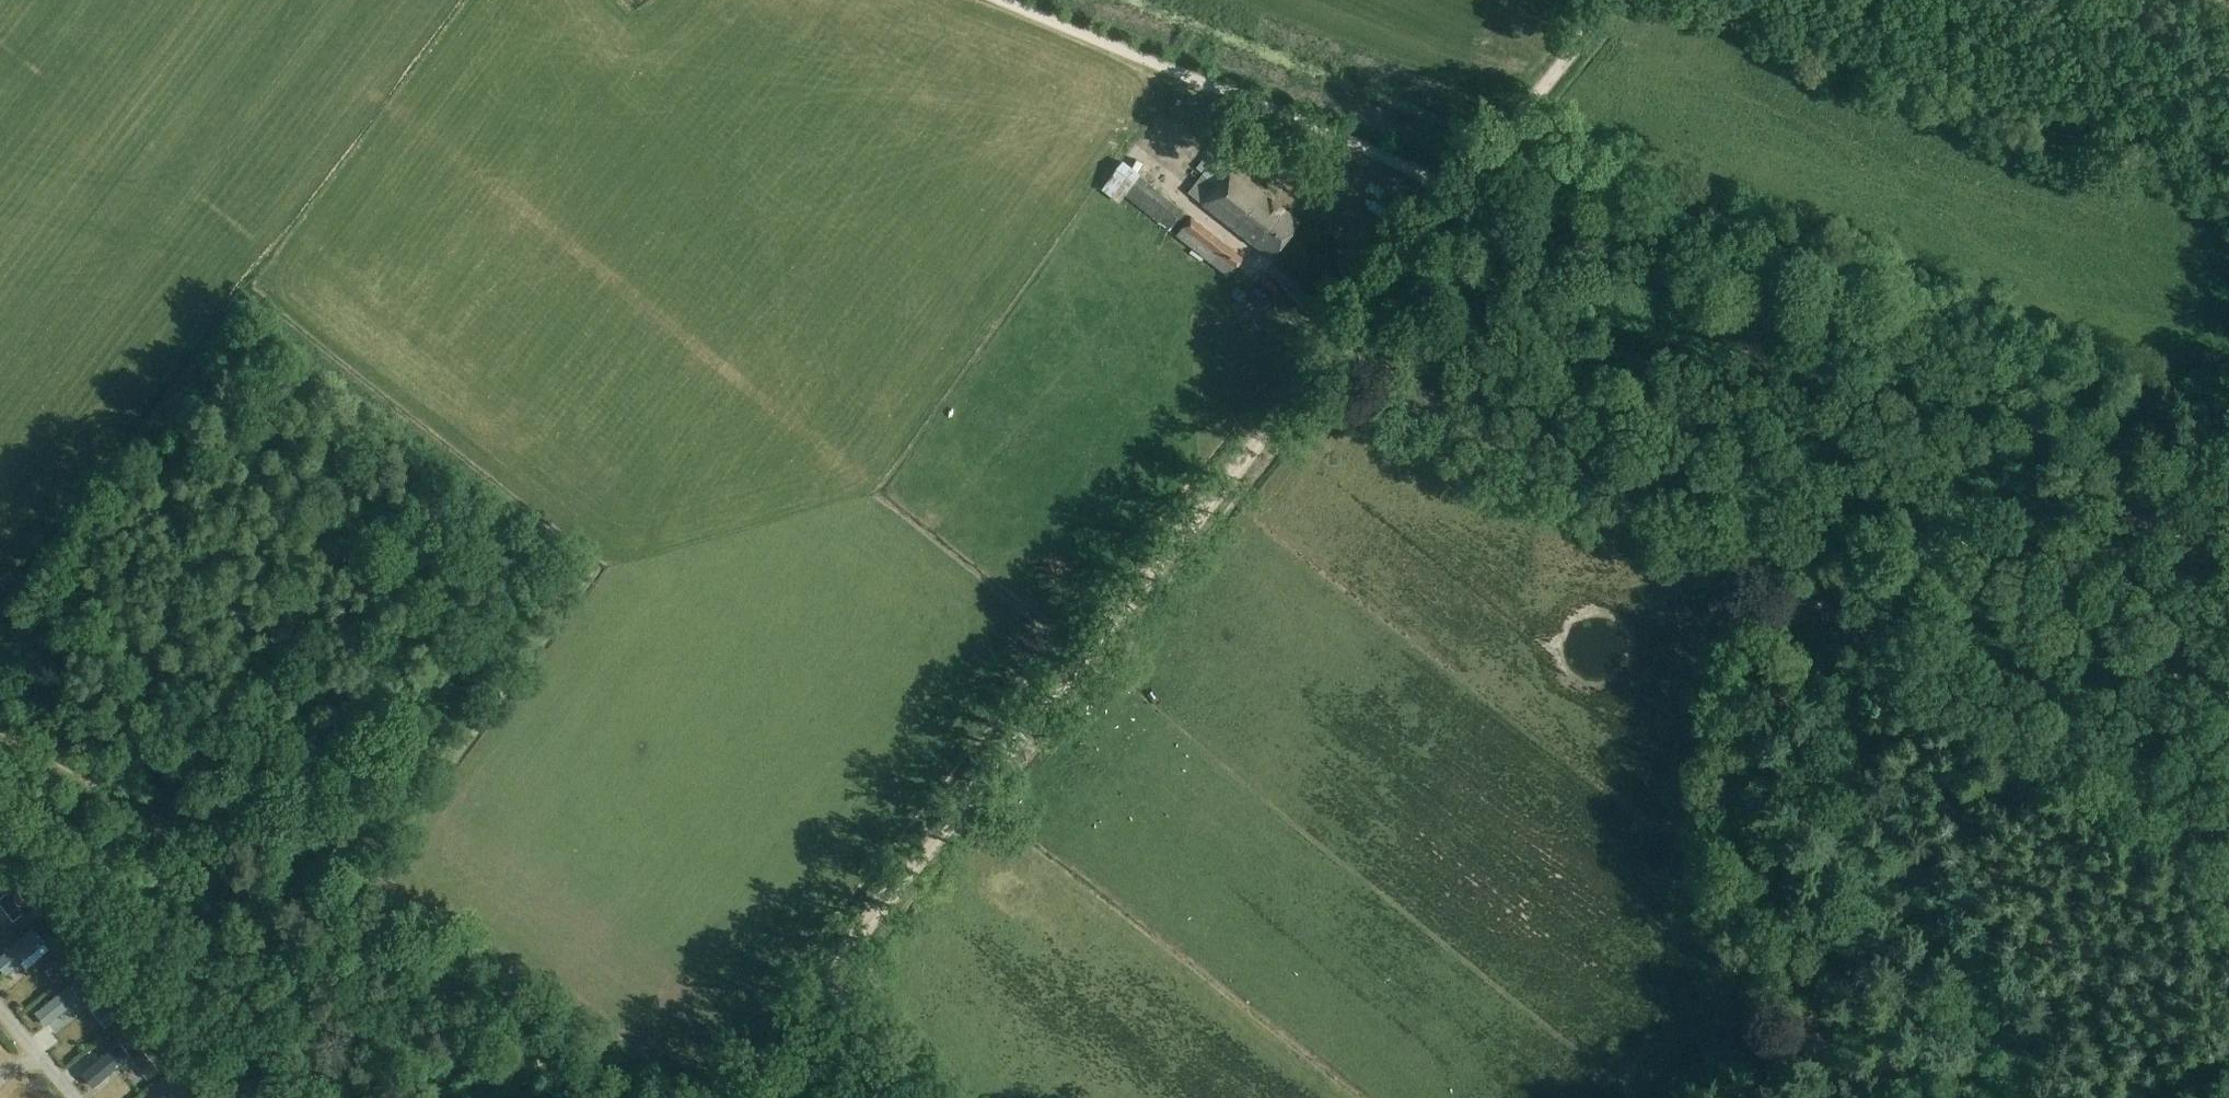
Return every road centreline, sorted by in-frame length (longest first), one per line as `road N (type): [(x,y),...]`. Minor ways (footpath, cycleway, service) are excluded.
road 1 (track): [(1339,340),(850,939),(839,972),(850,1004),(927,1097)]
road 2 (track): [(1003,0),(1310,125),(1452,196)]
road 3 (track): [(1461,185),(1611,0)]
road 4 (track): [(1339,340),(1452,196)]

